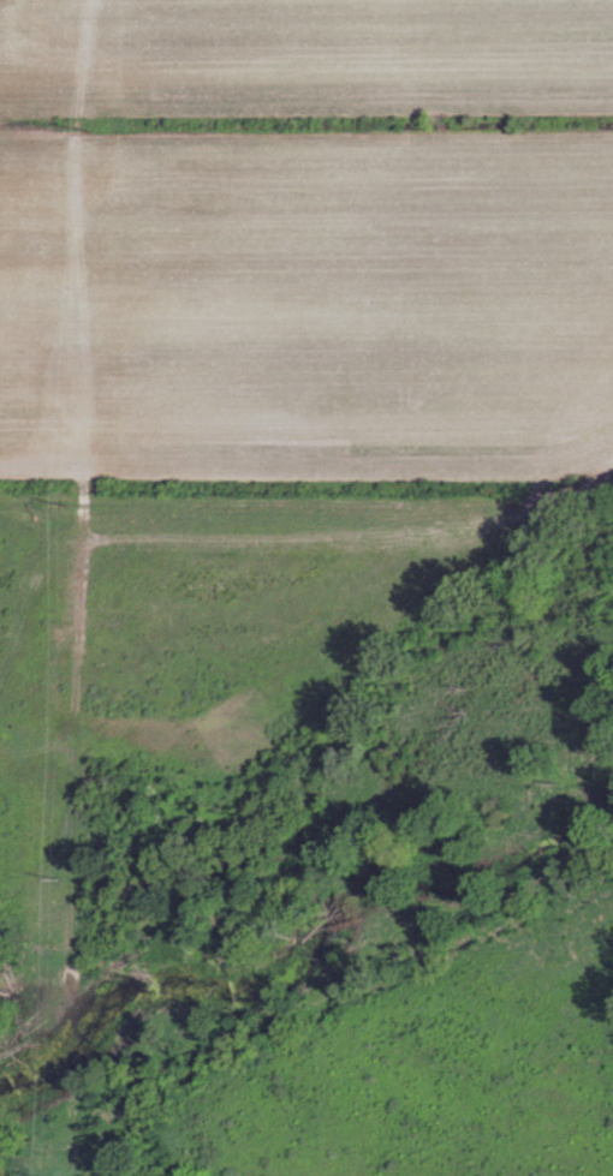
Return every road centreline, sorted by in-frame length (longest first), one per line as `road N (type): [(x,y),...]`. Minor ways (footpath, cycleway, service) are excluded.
road 1 (track): [(612,480),(572,490),(357,497),(0,498)]

